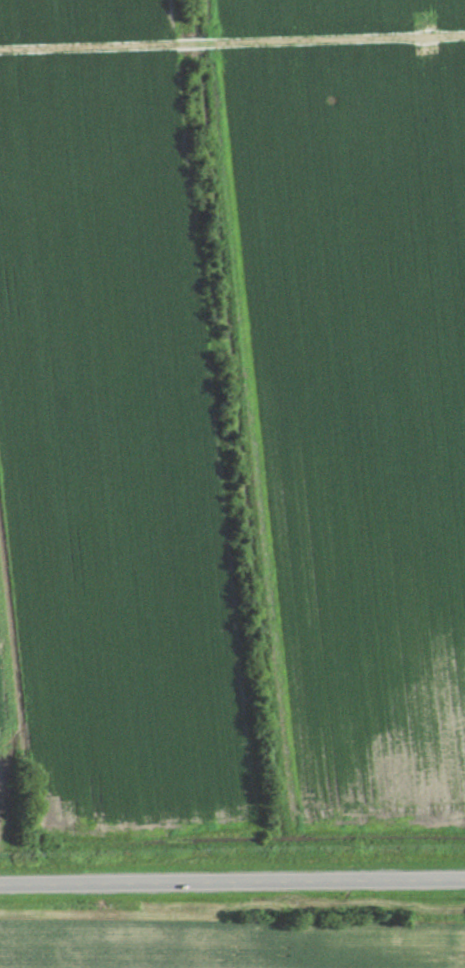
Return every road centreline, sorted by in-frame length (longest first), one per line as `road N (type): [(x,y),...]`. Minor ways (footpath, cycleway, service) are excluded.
road 1 (secondary): [(464,876),(0,881)]

